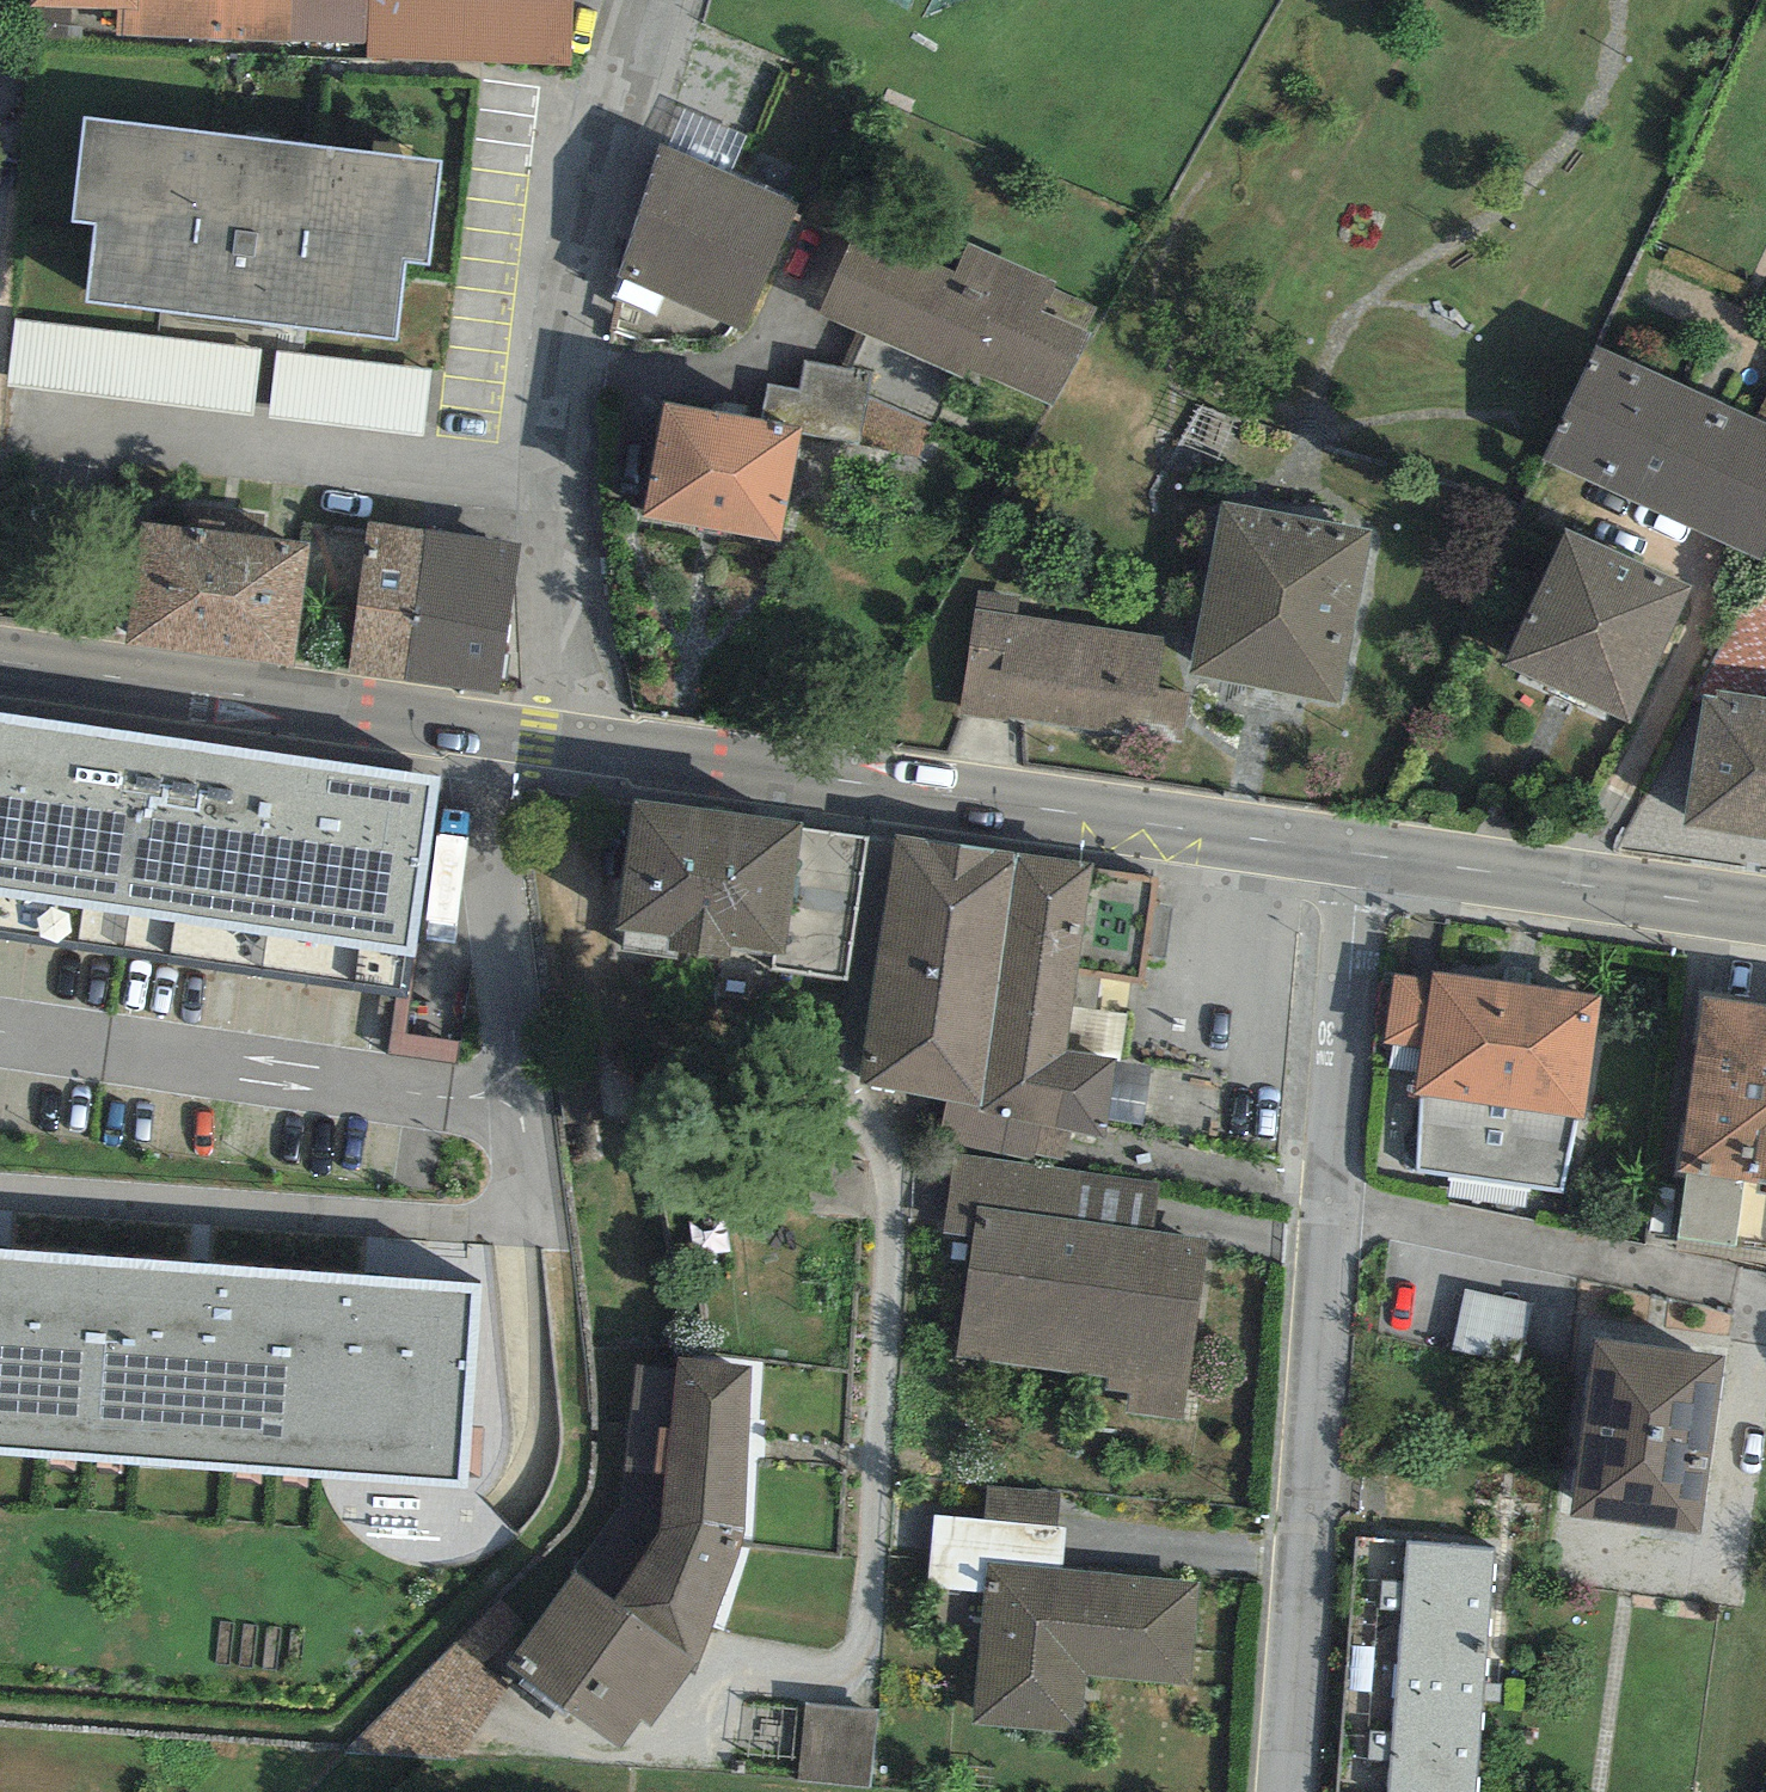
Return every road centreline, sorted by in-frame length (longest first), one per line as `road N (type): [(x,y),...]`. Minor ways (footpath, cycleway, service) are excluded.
road 1 (tertiary): [(1366,852),(0,666)]
road 2 (residential): [(1366,852),(1286,1791)]
road 3 (tertiary): [(1765,910),(1366,852)]

